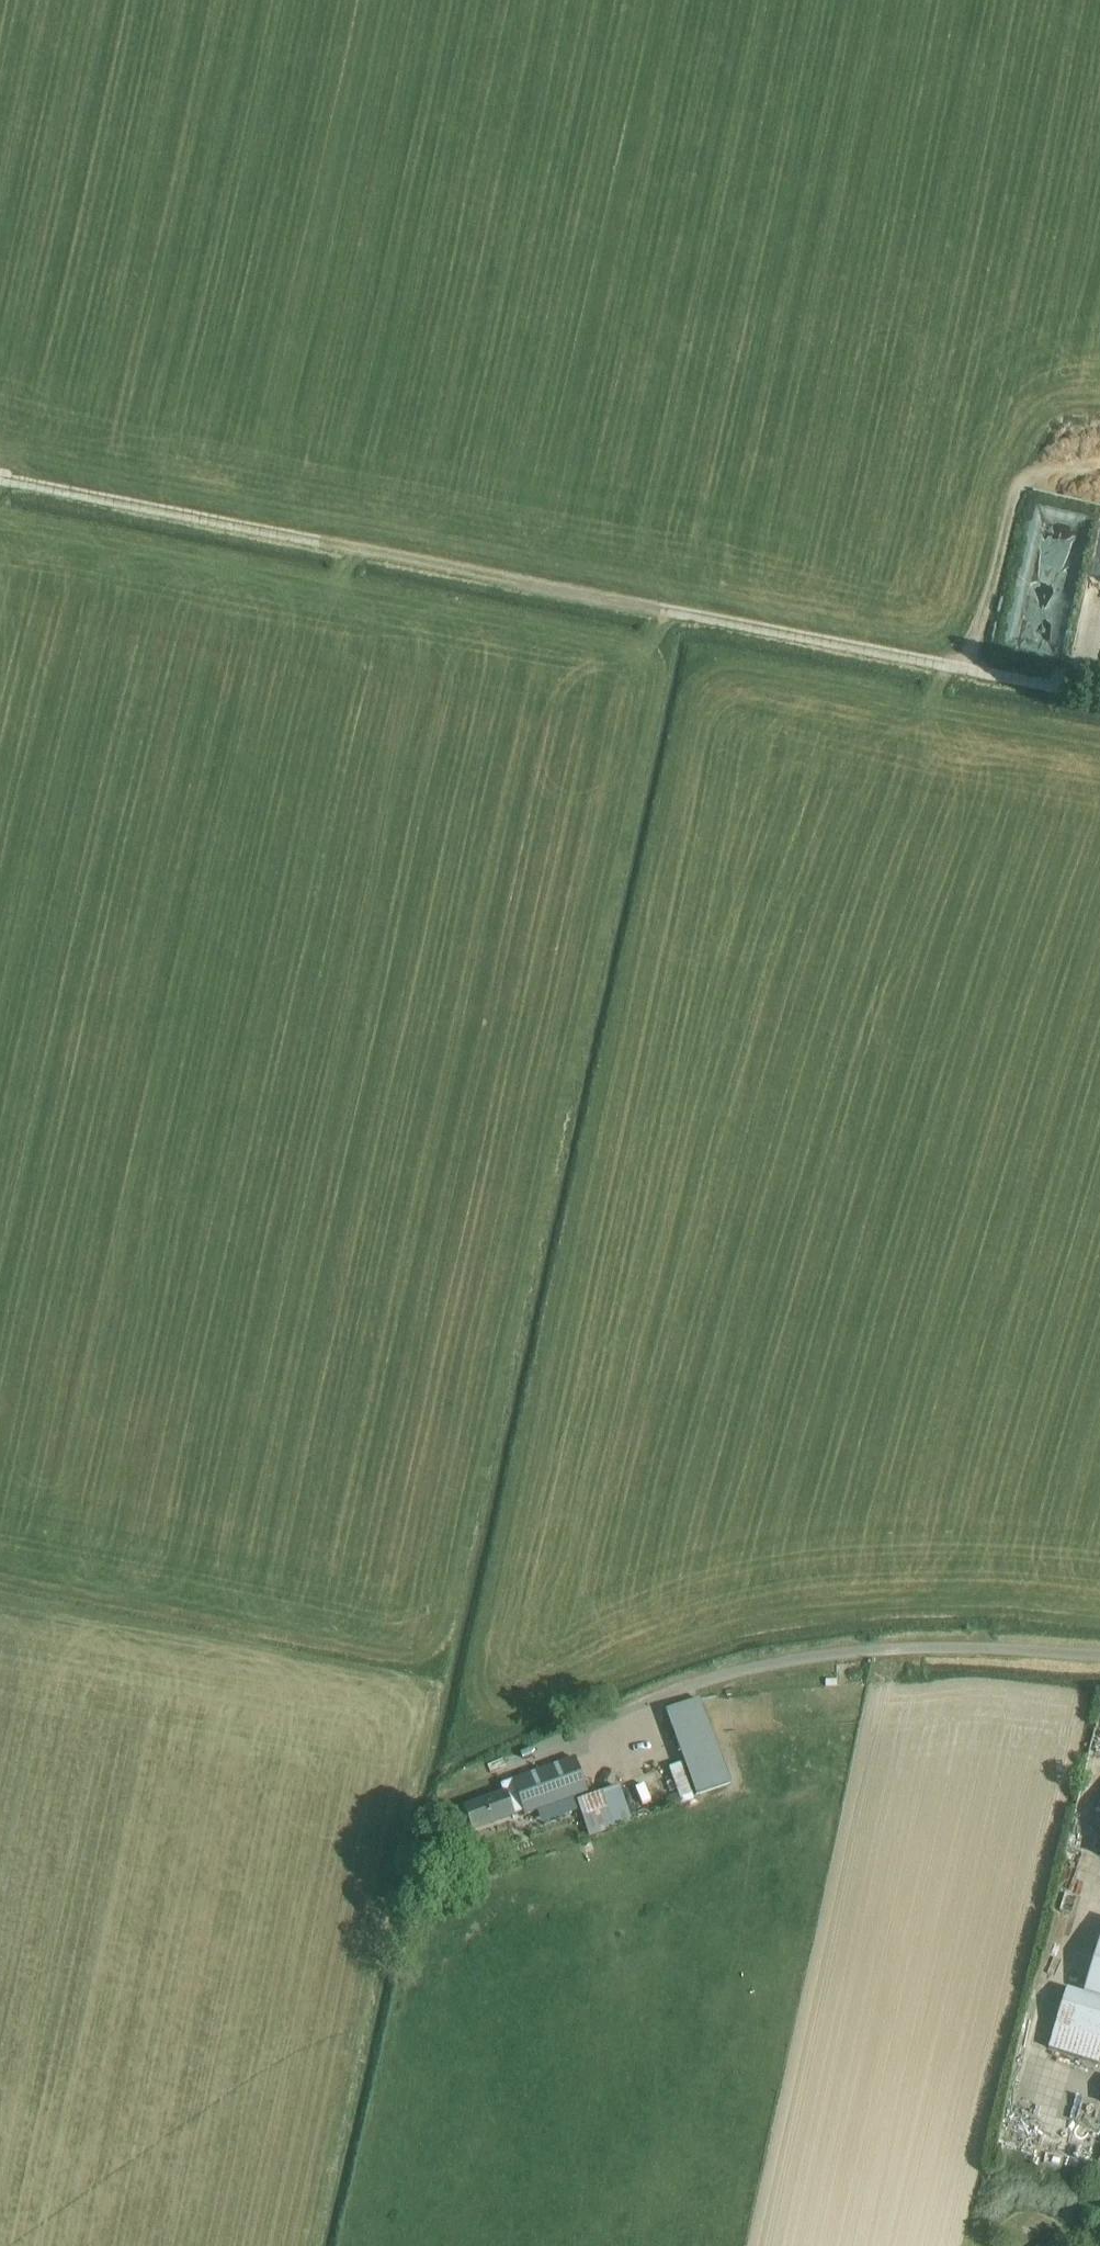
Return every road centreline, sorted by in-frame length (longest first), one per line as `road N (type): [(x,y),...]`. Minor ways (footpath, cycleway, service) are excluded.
road 1 (unclassified): [(610,1718),(730,1674),(868,1653),(1099,1660)]

